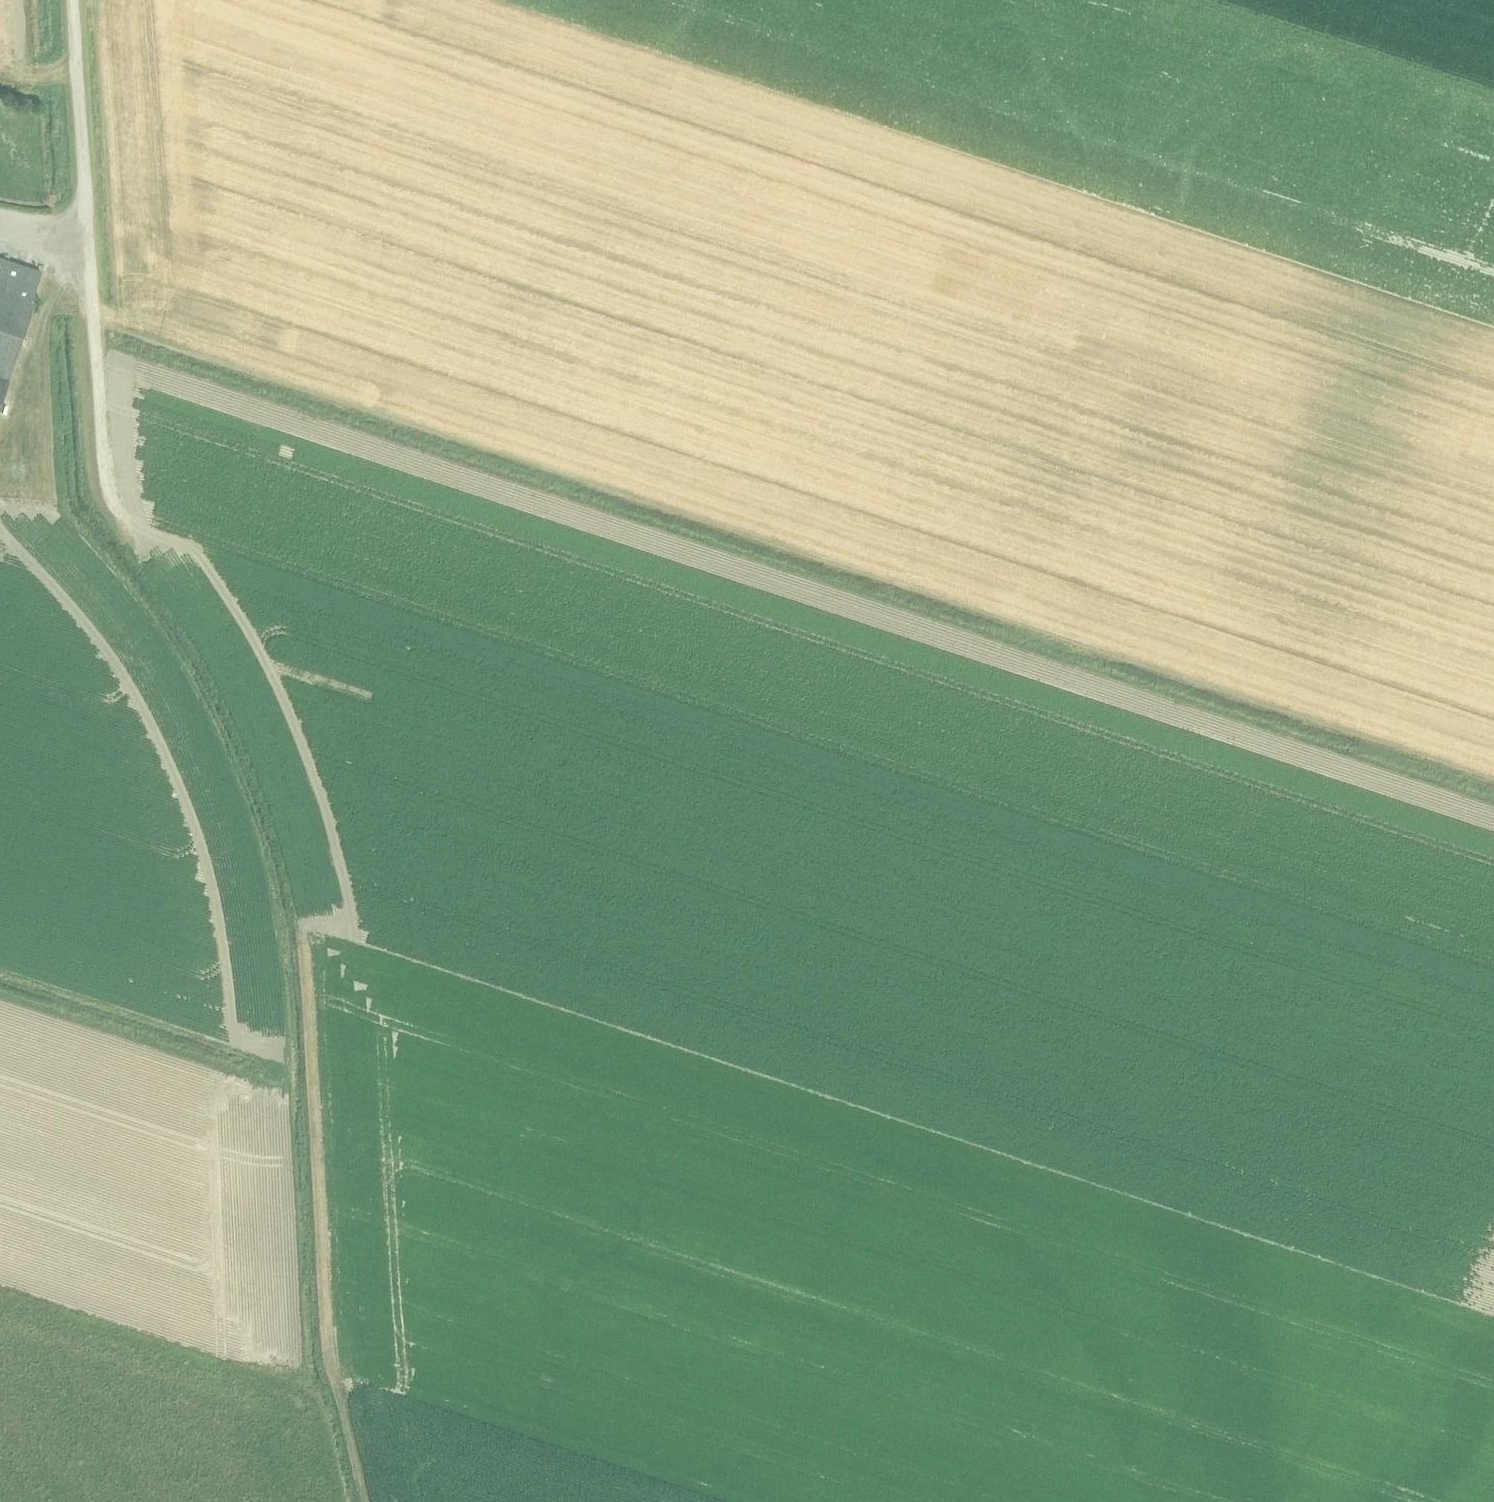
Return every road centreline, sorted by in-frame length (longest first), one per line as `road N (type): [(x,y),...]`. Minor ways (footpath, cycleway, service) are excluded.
road 1 (unclassified): [(118,514),(101,462),(86,233)]
road 2 (unclassified): [(86,233),(71,0)]

